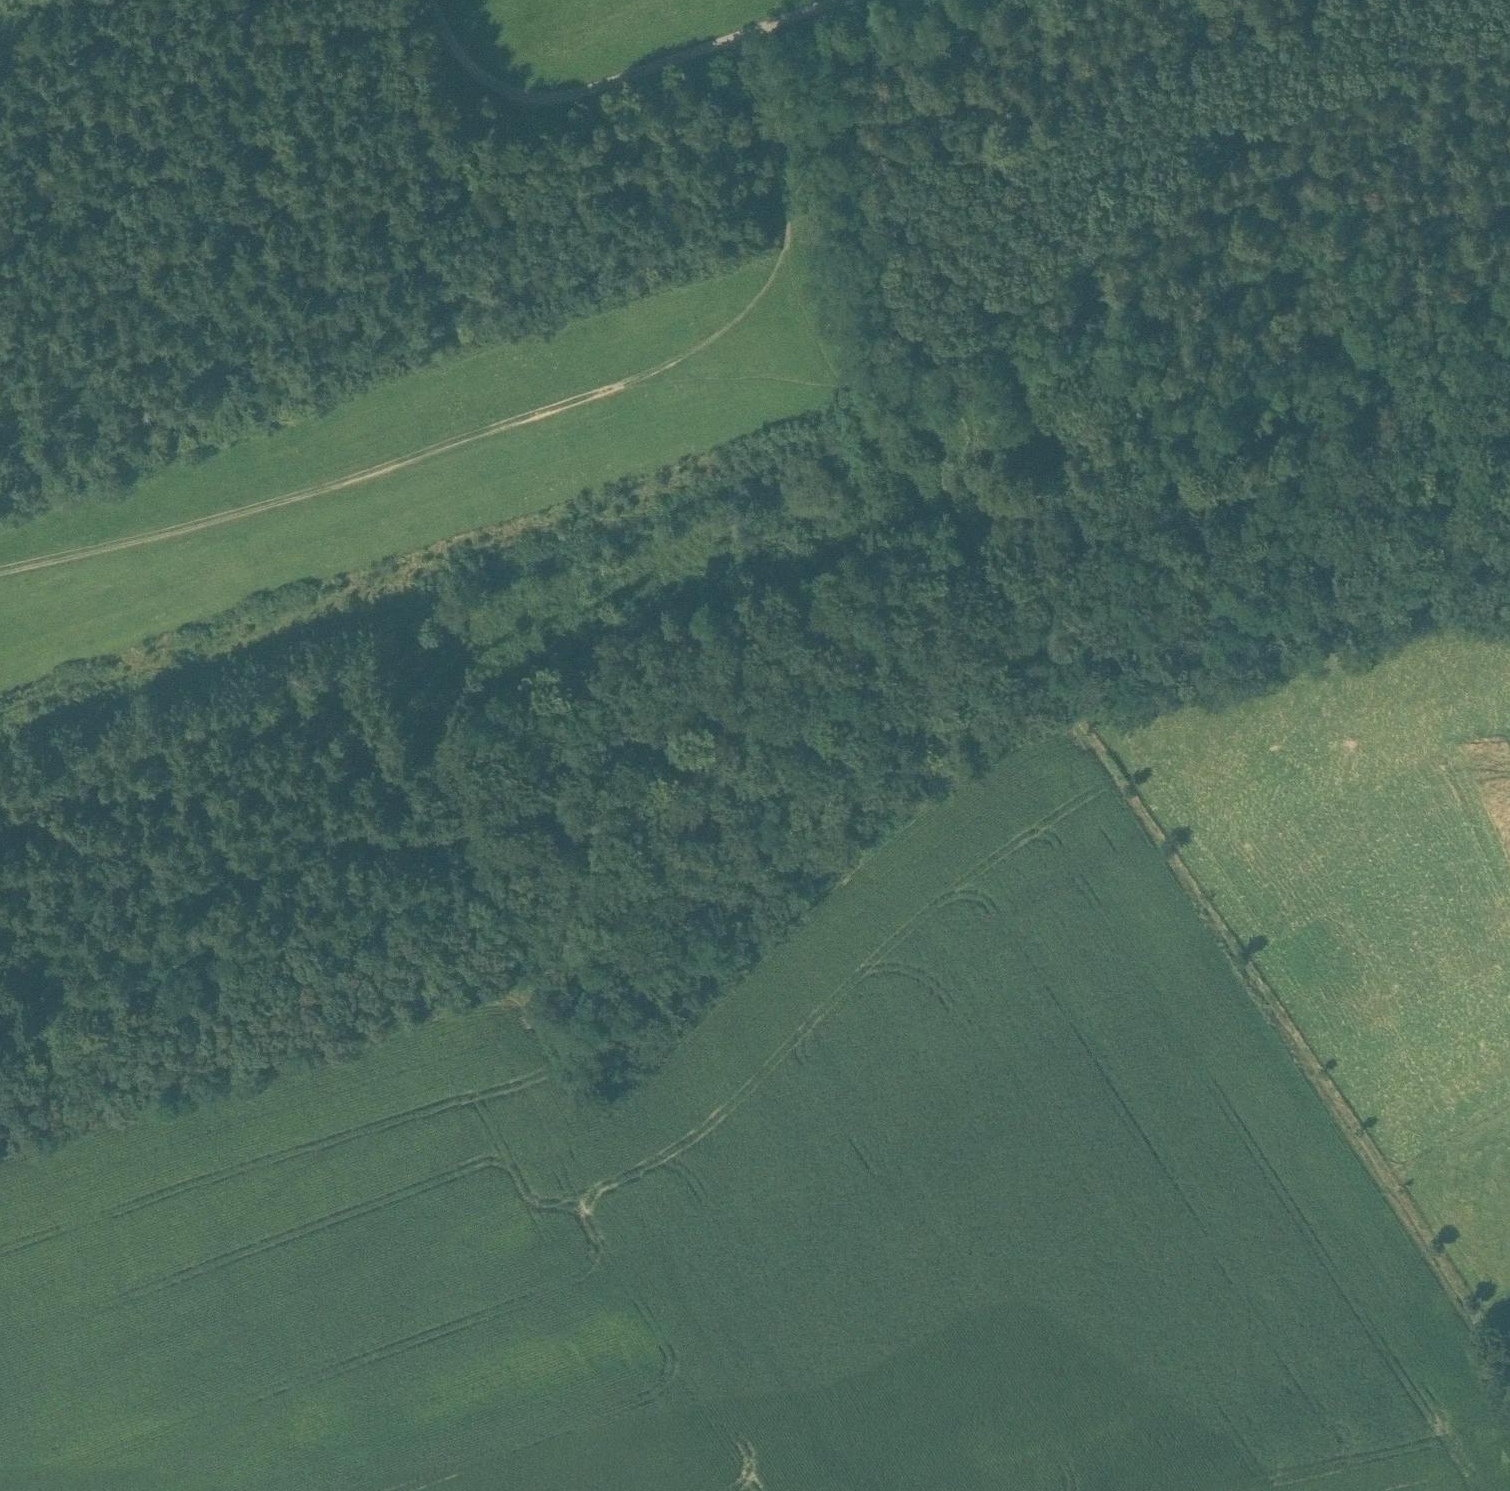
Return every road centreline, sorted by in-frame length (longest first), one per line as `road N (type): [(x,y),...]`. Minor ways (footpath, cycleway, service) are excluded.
road 1 (track): [(1068,687),(977,517),(597,661),(498,713),(403,866),(0,1016)]
road 2 (track): [(739,29),(788,198),(789,226),(758,297),(697,350),(623,387),(273,506),(0,563)]
road 3 (track): [(1509,1363),(1068,687)]
road 4 (track): [(525,947),(441,720),(367,476)]
road 5 (track): [(977,517),(954,500),(923,428),(877,398),(751,376),(623,387)]
road 6 (residential): [(480,73),(522,88),(564,89),(823,0)]

